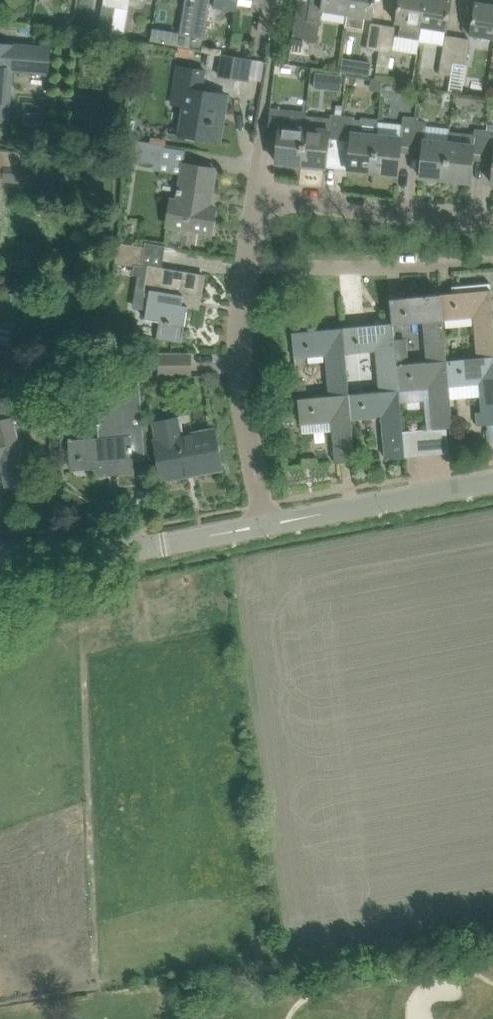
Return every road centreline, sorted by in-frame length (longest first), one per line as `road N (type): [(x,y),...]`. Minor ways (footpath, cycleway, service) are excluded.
road 1 (residential): [(0,552),(138,547),(266,524)]
road 2 (residential): [(266,524),(240,378),(245,265)]
road 3 (residential): [(245,265),(492,260)]
road 4 (residential): [(492,219),(258,195)]
road 5 (residential): [(266,524),(492,480)]

